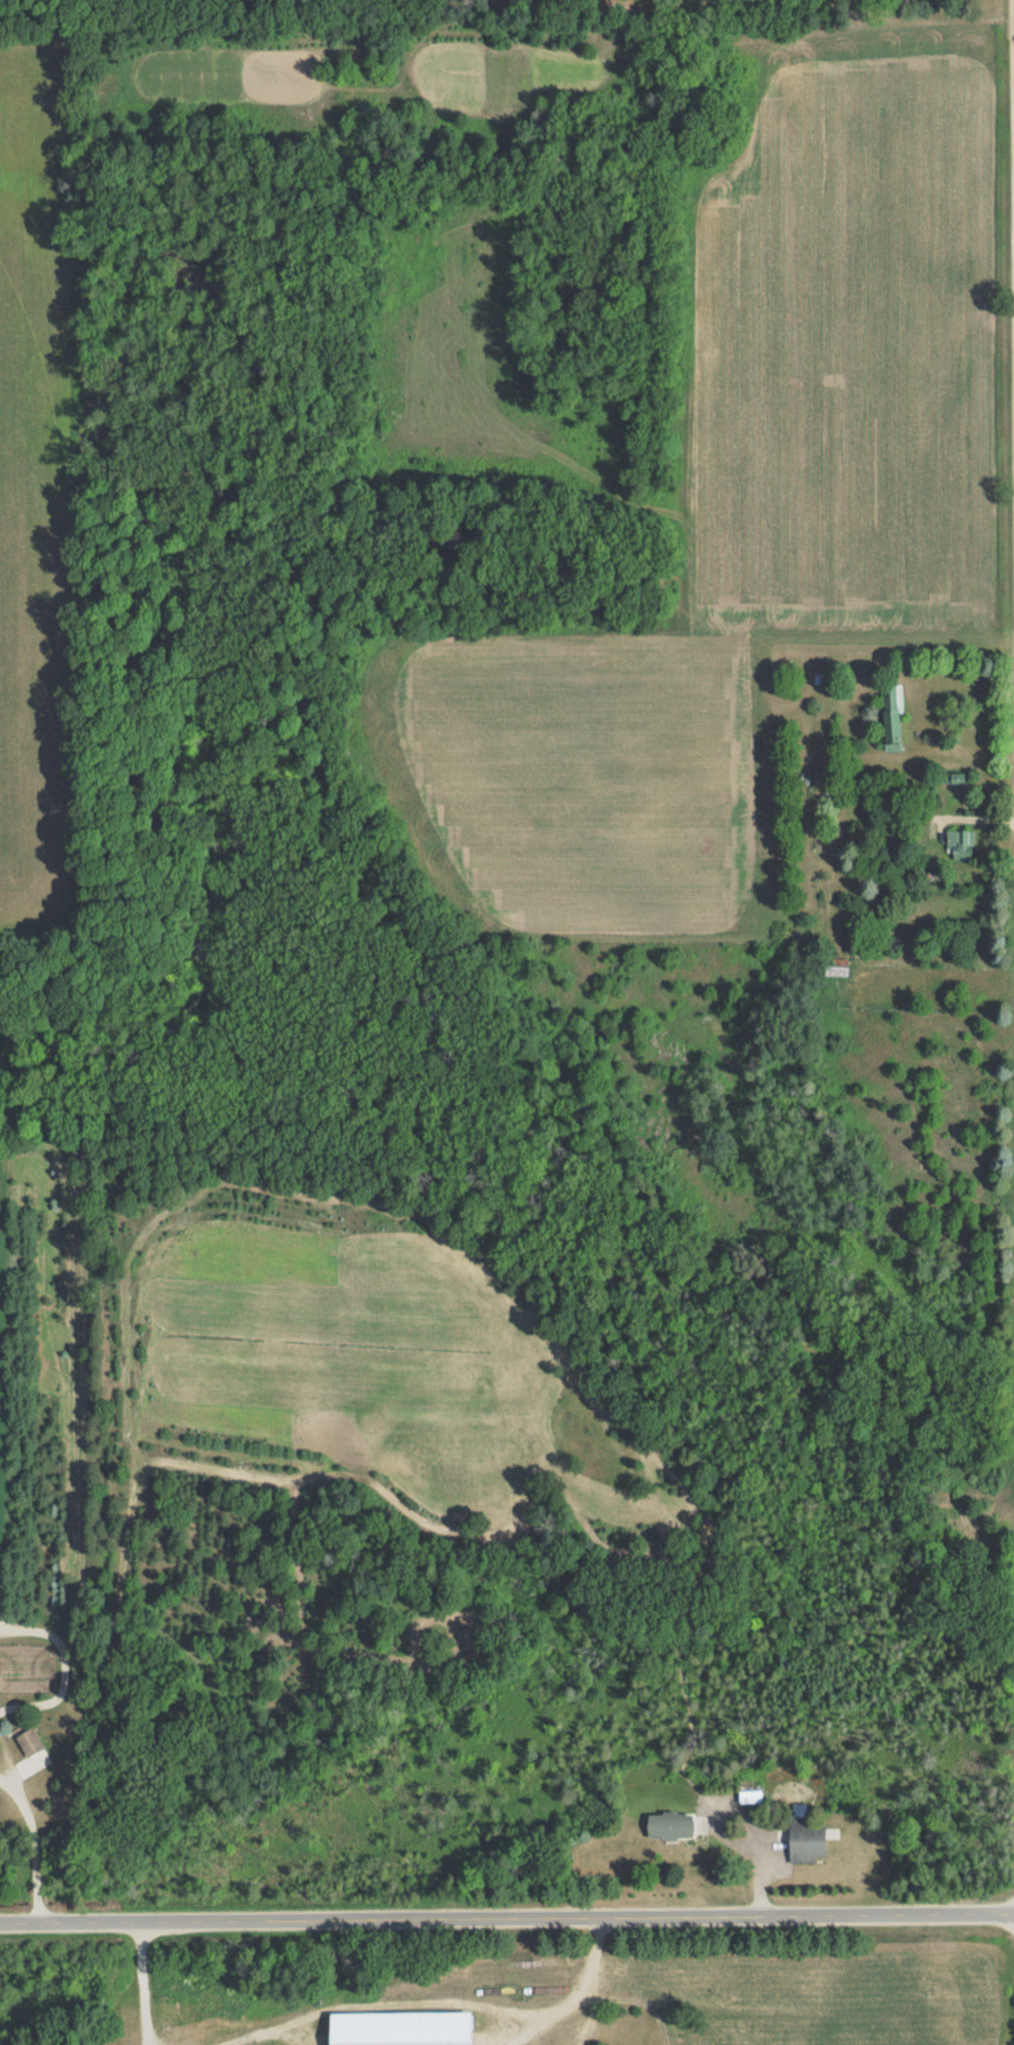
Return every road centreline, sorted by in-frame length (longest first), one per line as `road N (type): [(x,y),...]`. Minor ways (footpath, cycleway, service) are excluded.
road 1 (tertiary): [(0,1922),(1013,1914)]

